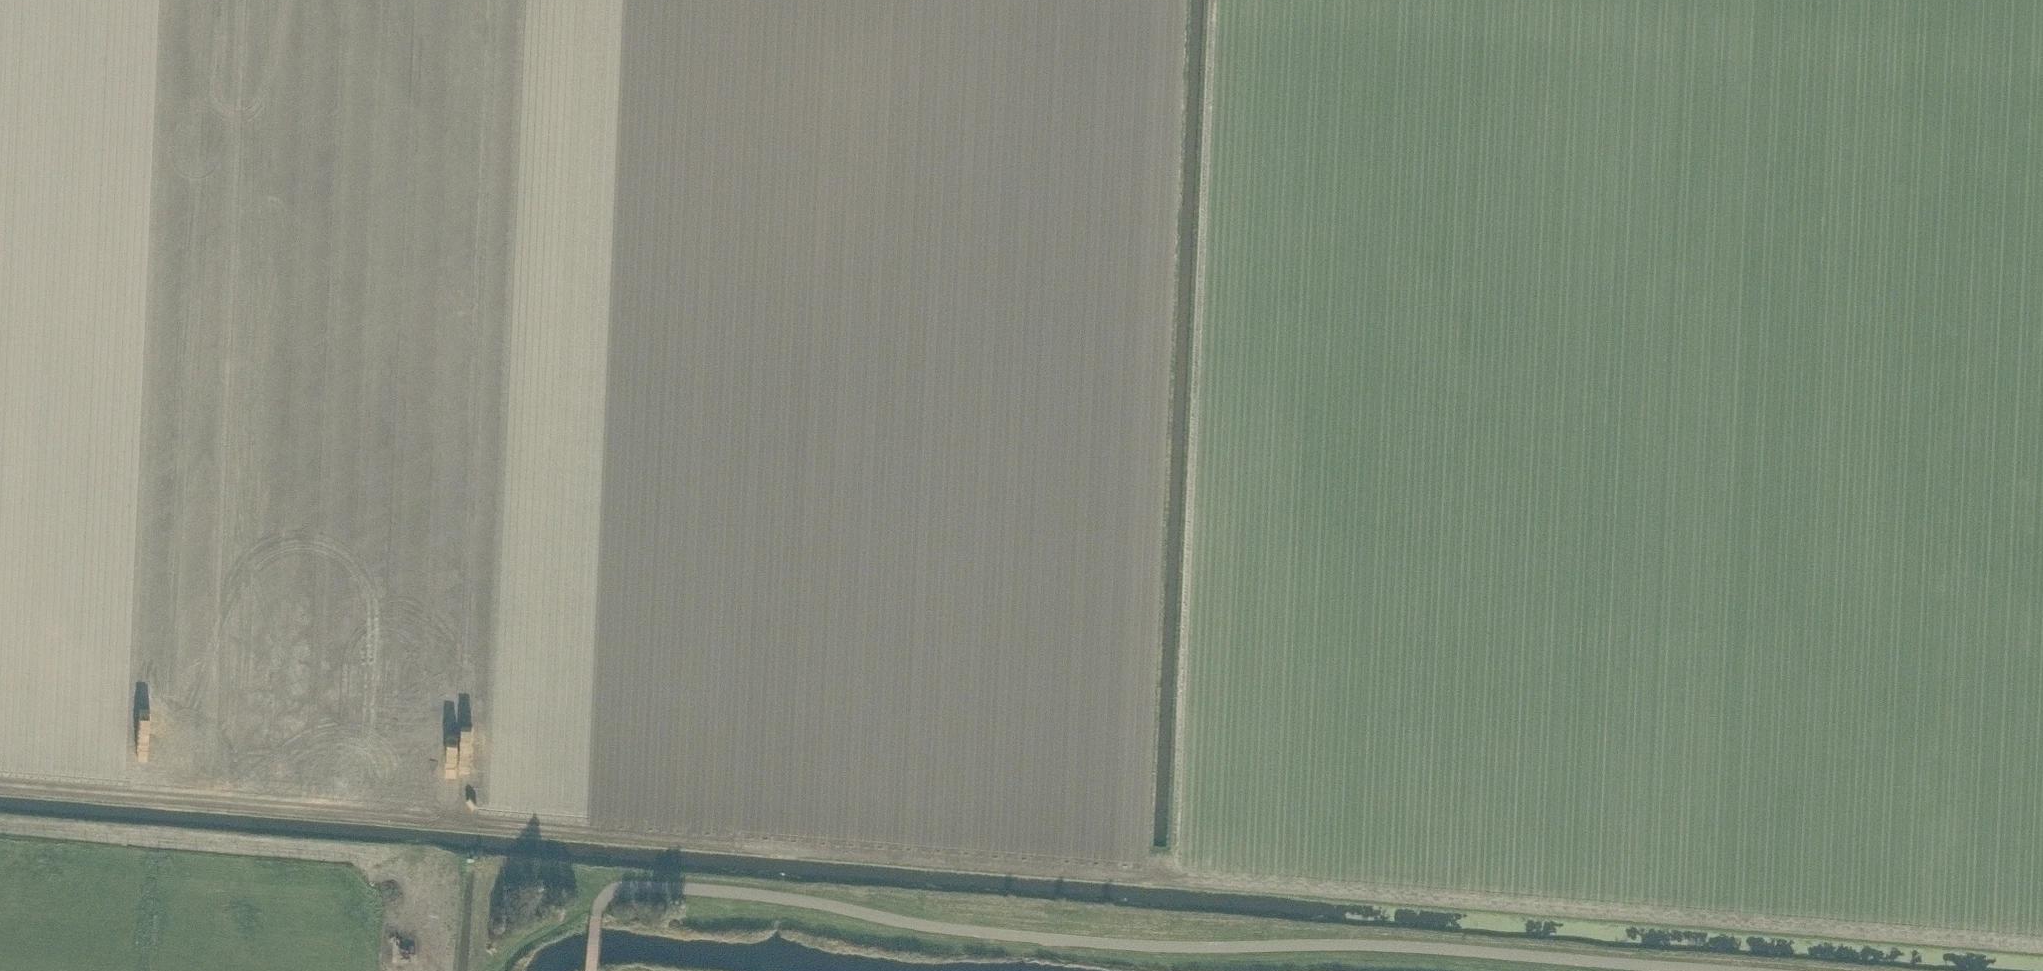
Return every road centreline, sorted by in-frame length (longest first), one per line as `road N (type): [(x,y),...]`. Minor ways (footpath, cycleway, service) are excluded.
road 1 (track): [(2042,942),(0,783)]

